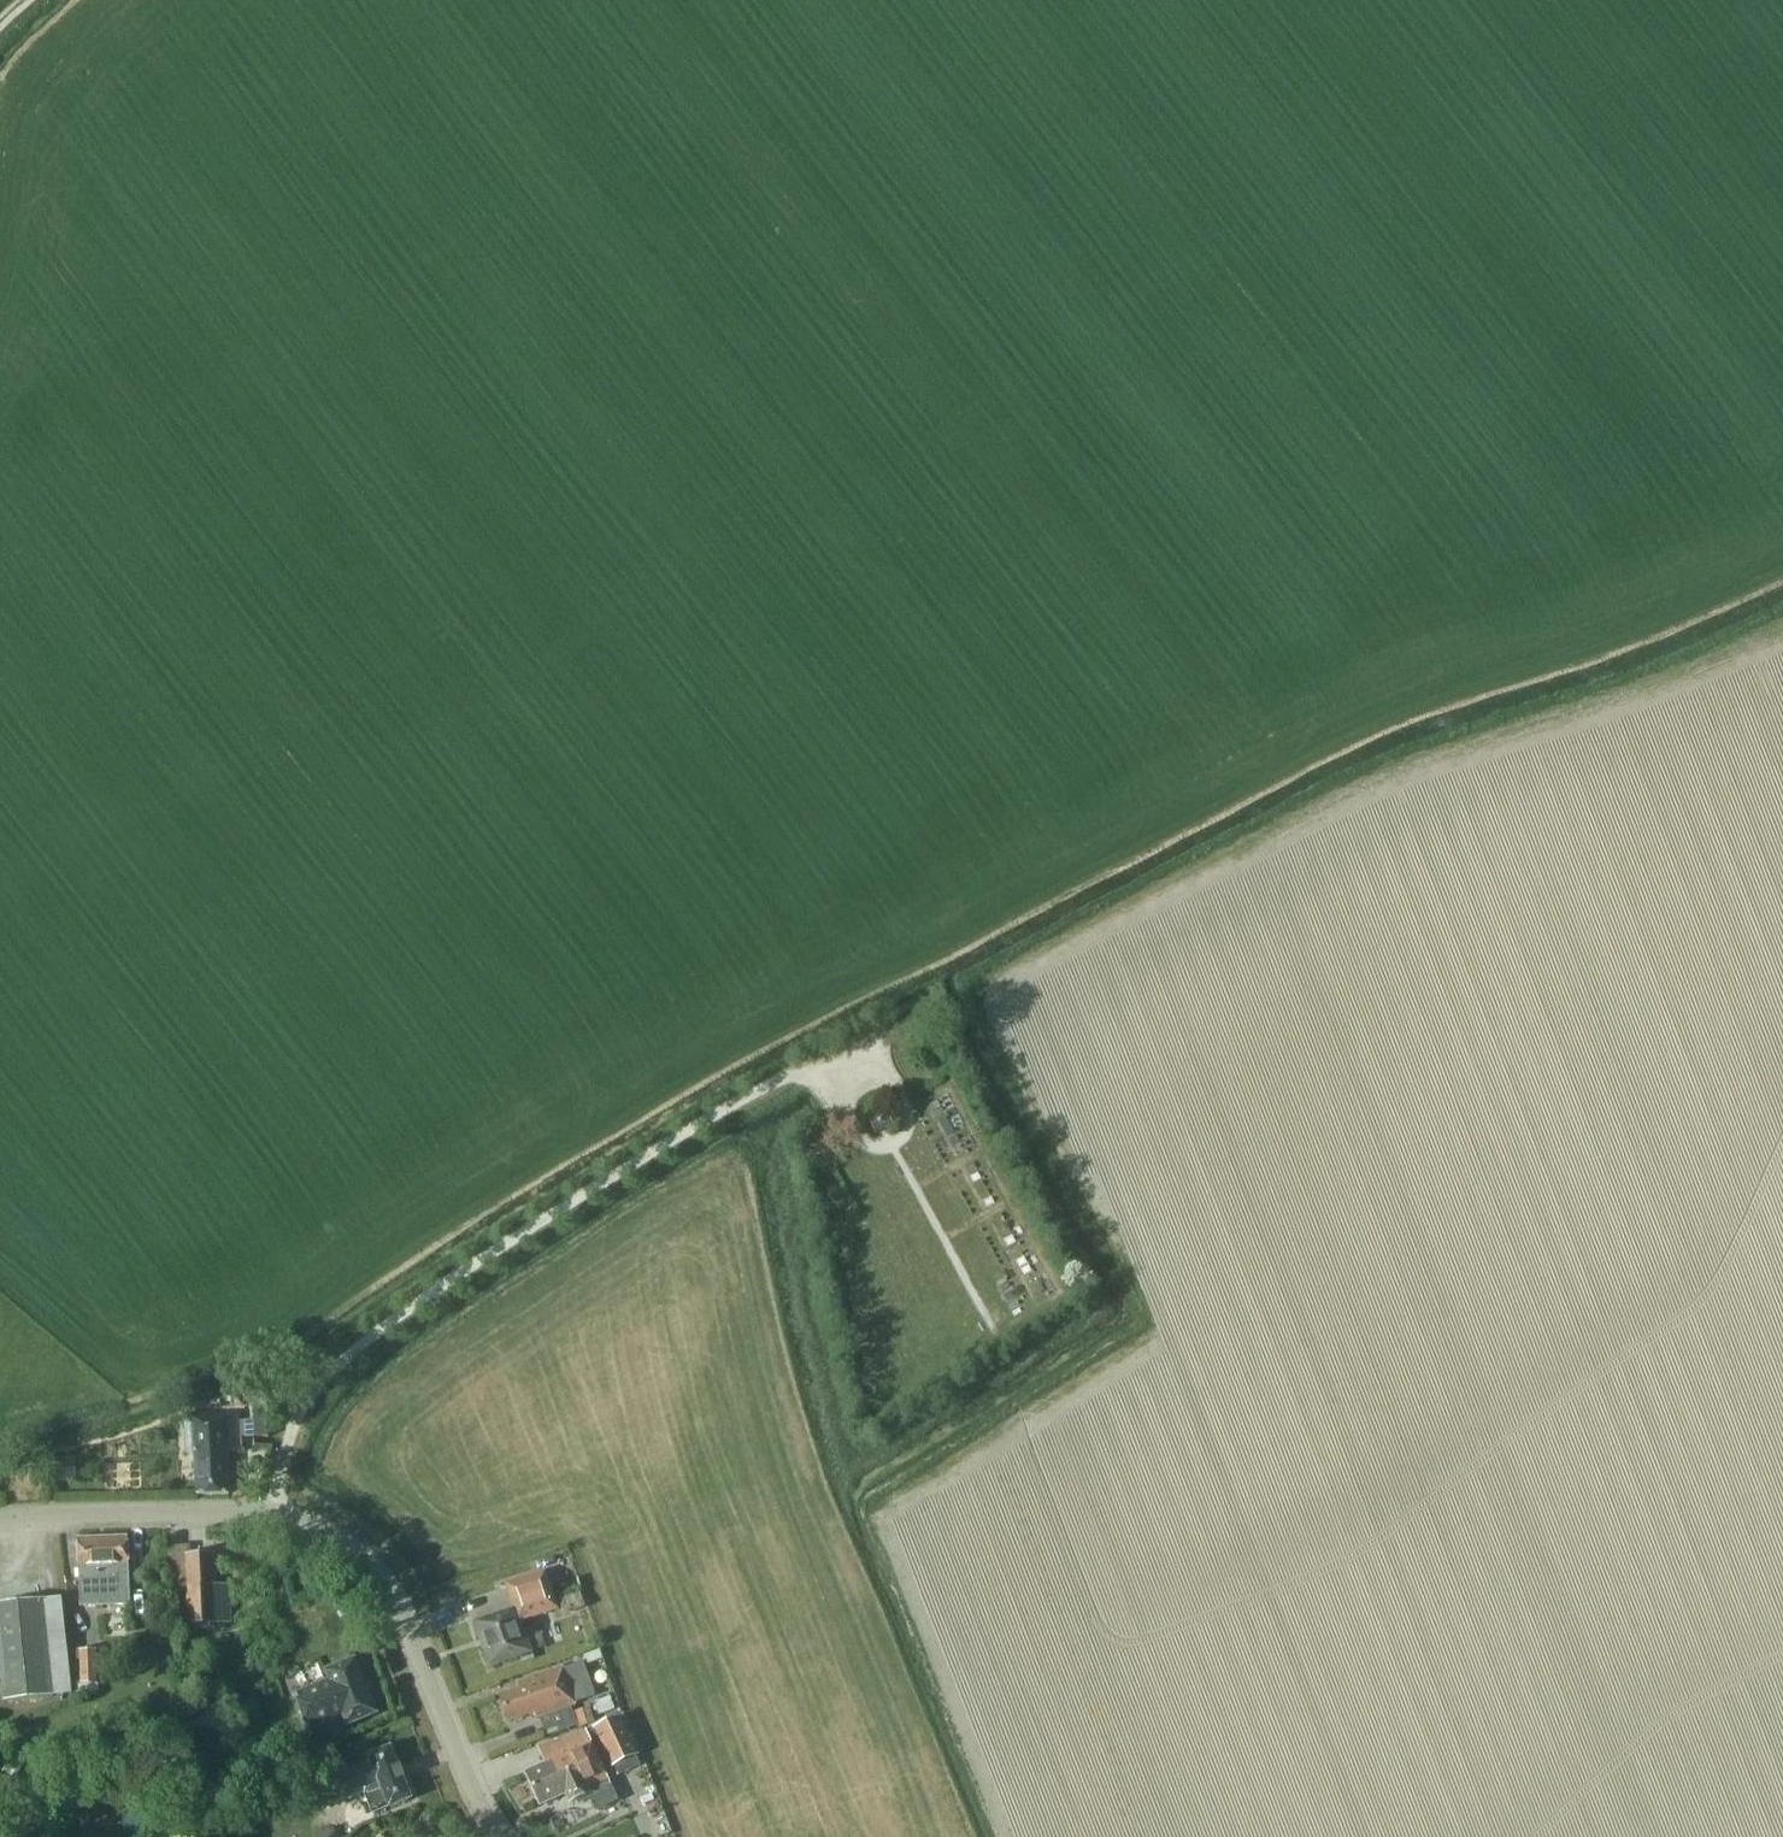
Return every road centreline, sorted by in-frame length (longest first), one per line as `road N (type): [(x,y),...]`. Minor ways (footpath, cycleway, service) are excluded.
road 1 (unclassified): [(503,1836),(469,1782),(384,1585),(322,1532),(284,1518),(212,1512),(0,1520)]

